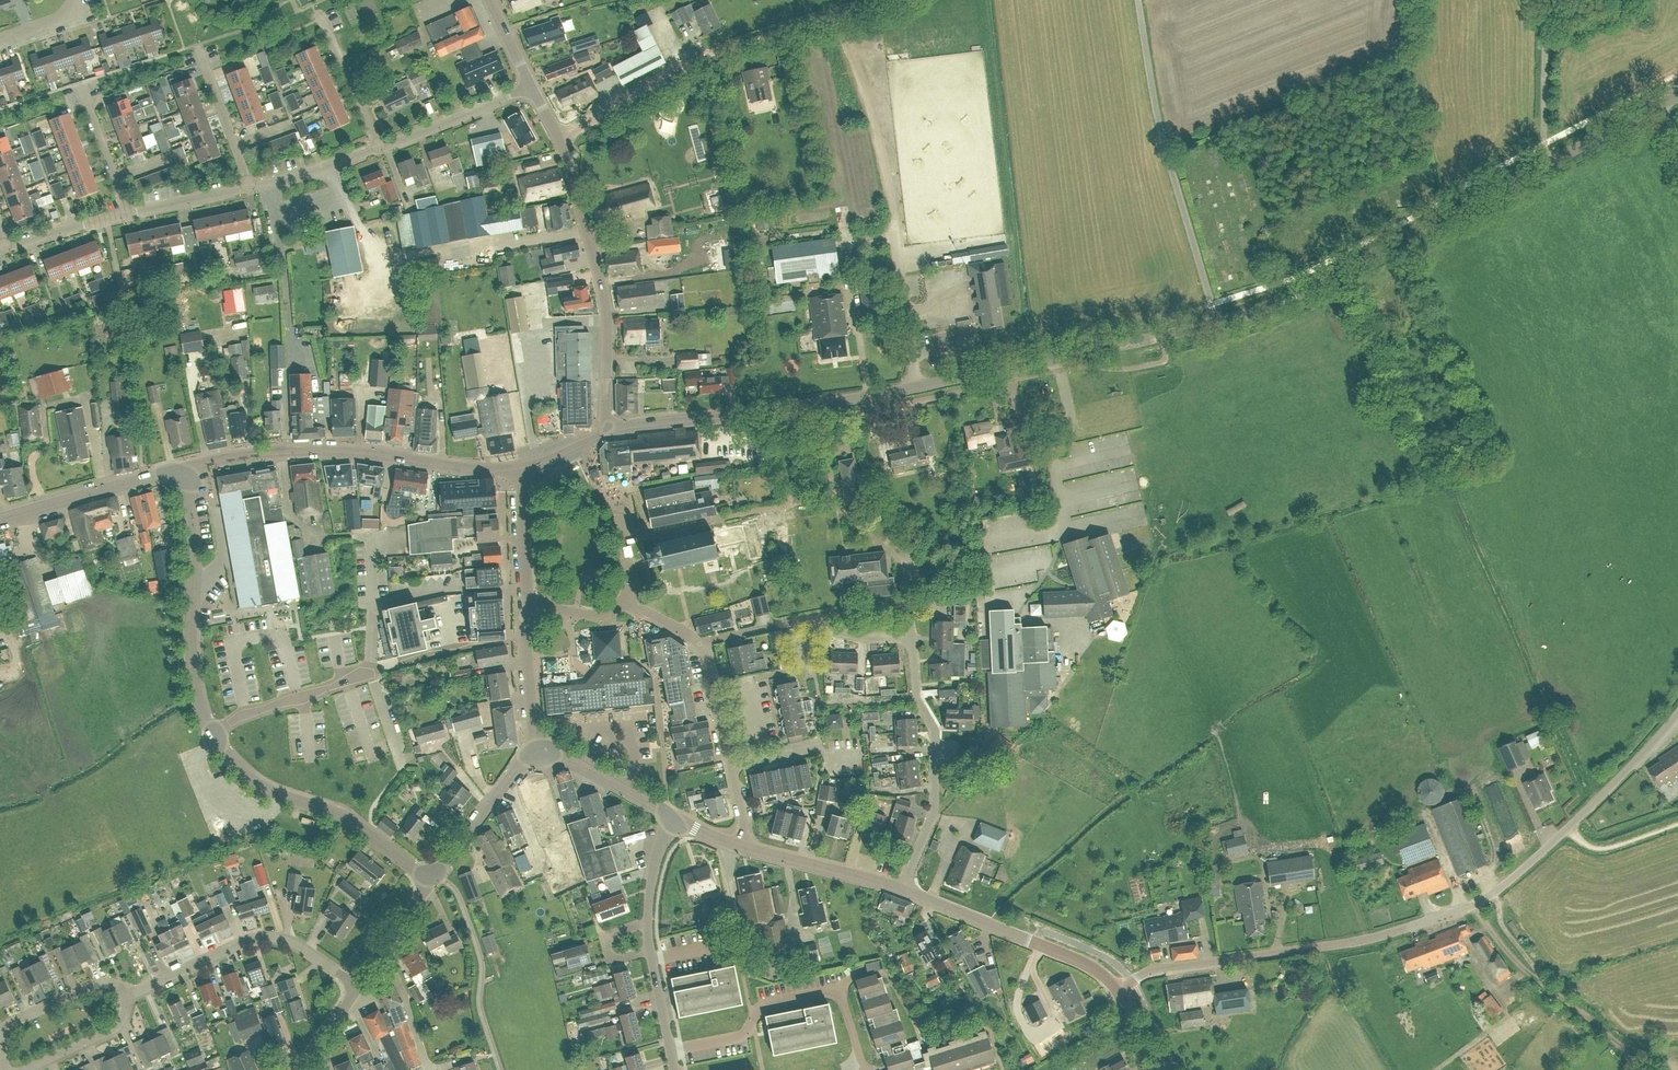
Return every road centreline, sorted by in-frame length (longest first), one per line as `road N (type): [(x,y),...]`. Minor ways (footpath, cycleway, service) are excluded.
road 1 (residential): [(1116,989),(1157,968),(1358,940),(1474,905),(1567,828),(1677,713)]
road 2 (tertiary): [(609,431),(867,396),(1218,323)]
road 3 (tertiary): [(1218,323),(1291,298),(1552,163)]
road 4 (residential): [(559,139),(685,67),(870,0)]
road 5 (tertiary): [(180,469),(319,450),(518,466)]
road 6 (residential): [(1218,323),(1163,139),(1139,0)]
road 7 (tertiary): [(609,431),(607,311),(559,139)]
road 8 (residential): [(213,735),(193,669),(193,551),(180,469)]
road 9 (residential): [(430,882),(355,819),(258,784),(213,735)]
road 10 (residential): [(902,891),(934,811),(935,729),(917,698),(911,640)]
road 11 (residential): [(125,999),(271,937),(295,943),(358,989)]
road 12 (residential): [(675,1069),(648,917),(668,815)]
road 13 (tertiary): [(1116,989),(1065,955),(902,891)]
road 14 (track): [(1474,905),(1521,967),(1638,1069)]
road 15 (track): [(836,14),(870,101),(895,224)]
road 16 (tertiary): [(0,519),(180,469)]
road 17 (residential): [(125,999),(96,985),(11,1024),(3,1069)]
road 18 (residential): [(213,735),(246,715),(372,673)]
road 19 (residential): [(430,882),(536,752)]
road 20 (residential): [(1552,163),(1544,144),(1546,0)]
road 21 (tertiary): [(902,891),(744,850)]
road 22 (residential): [(381,147),(531,88)]
road 23 (tertiary): [(536,752),(529,601)]
road 24 (residential): [(381,147),(317,13)]
road 25 (tertiary): [(668,815),(565,757),(536,752)]
road 26 (residential): [(863,755),(828,759),(820,749),(731,767)]
road 27 (residential): [(249,186),(381,147)]
road 28 (tertiary): [(529,601),(518,466)]
road 29 (residential): [(372,673),(371,538)]
road 30 (residential): [(24,1069),(114,1029),(125,999)]
road 31 (residential): [(358,989),(430,882)]
road 32 (residential): [(731,767),(697,643)]
road 33 (residential): [(125,215),(249,186)]
road 34 (residential): [(6,247),(125,215)]
road 35 (tertiary): [(1552,163),(1658,106)]

